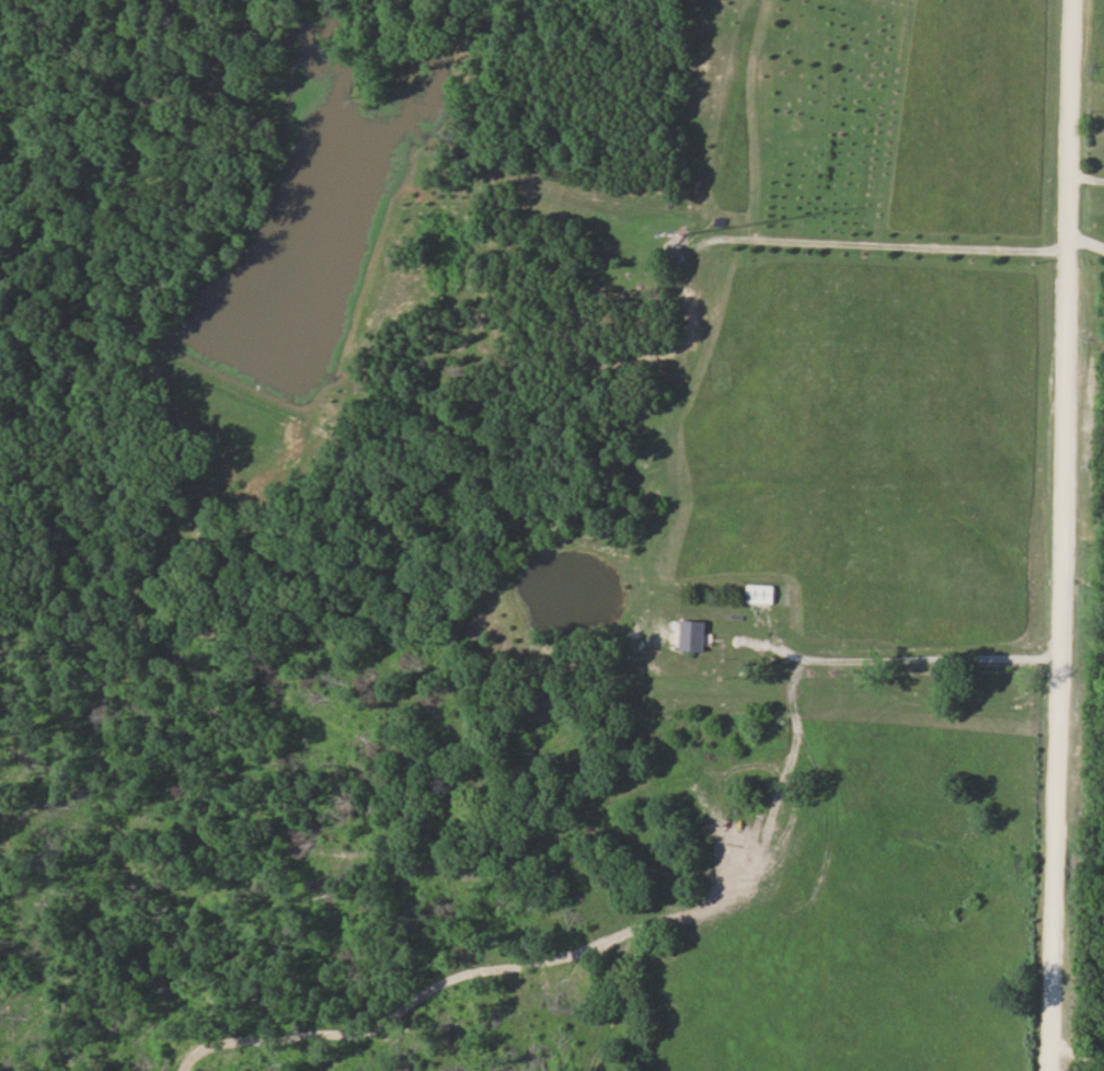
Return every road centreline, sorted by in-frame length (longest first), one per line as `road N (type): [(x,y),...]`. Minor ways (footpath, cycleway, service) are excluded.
road 1 (residential): [(1049,1070),(1071,0)]

